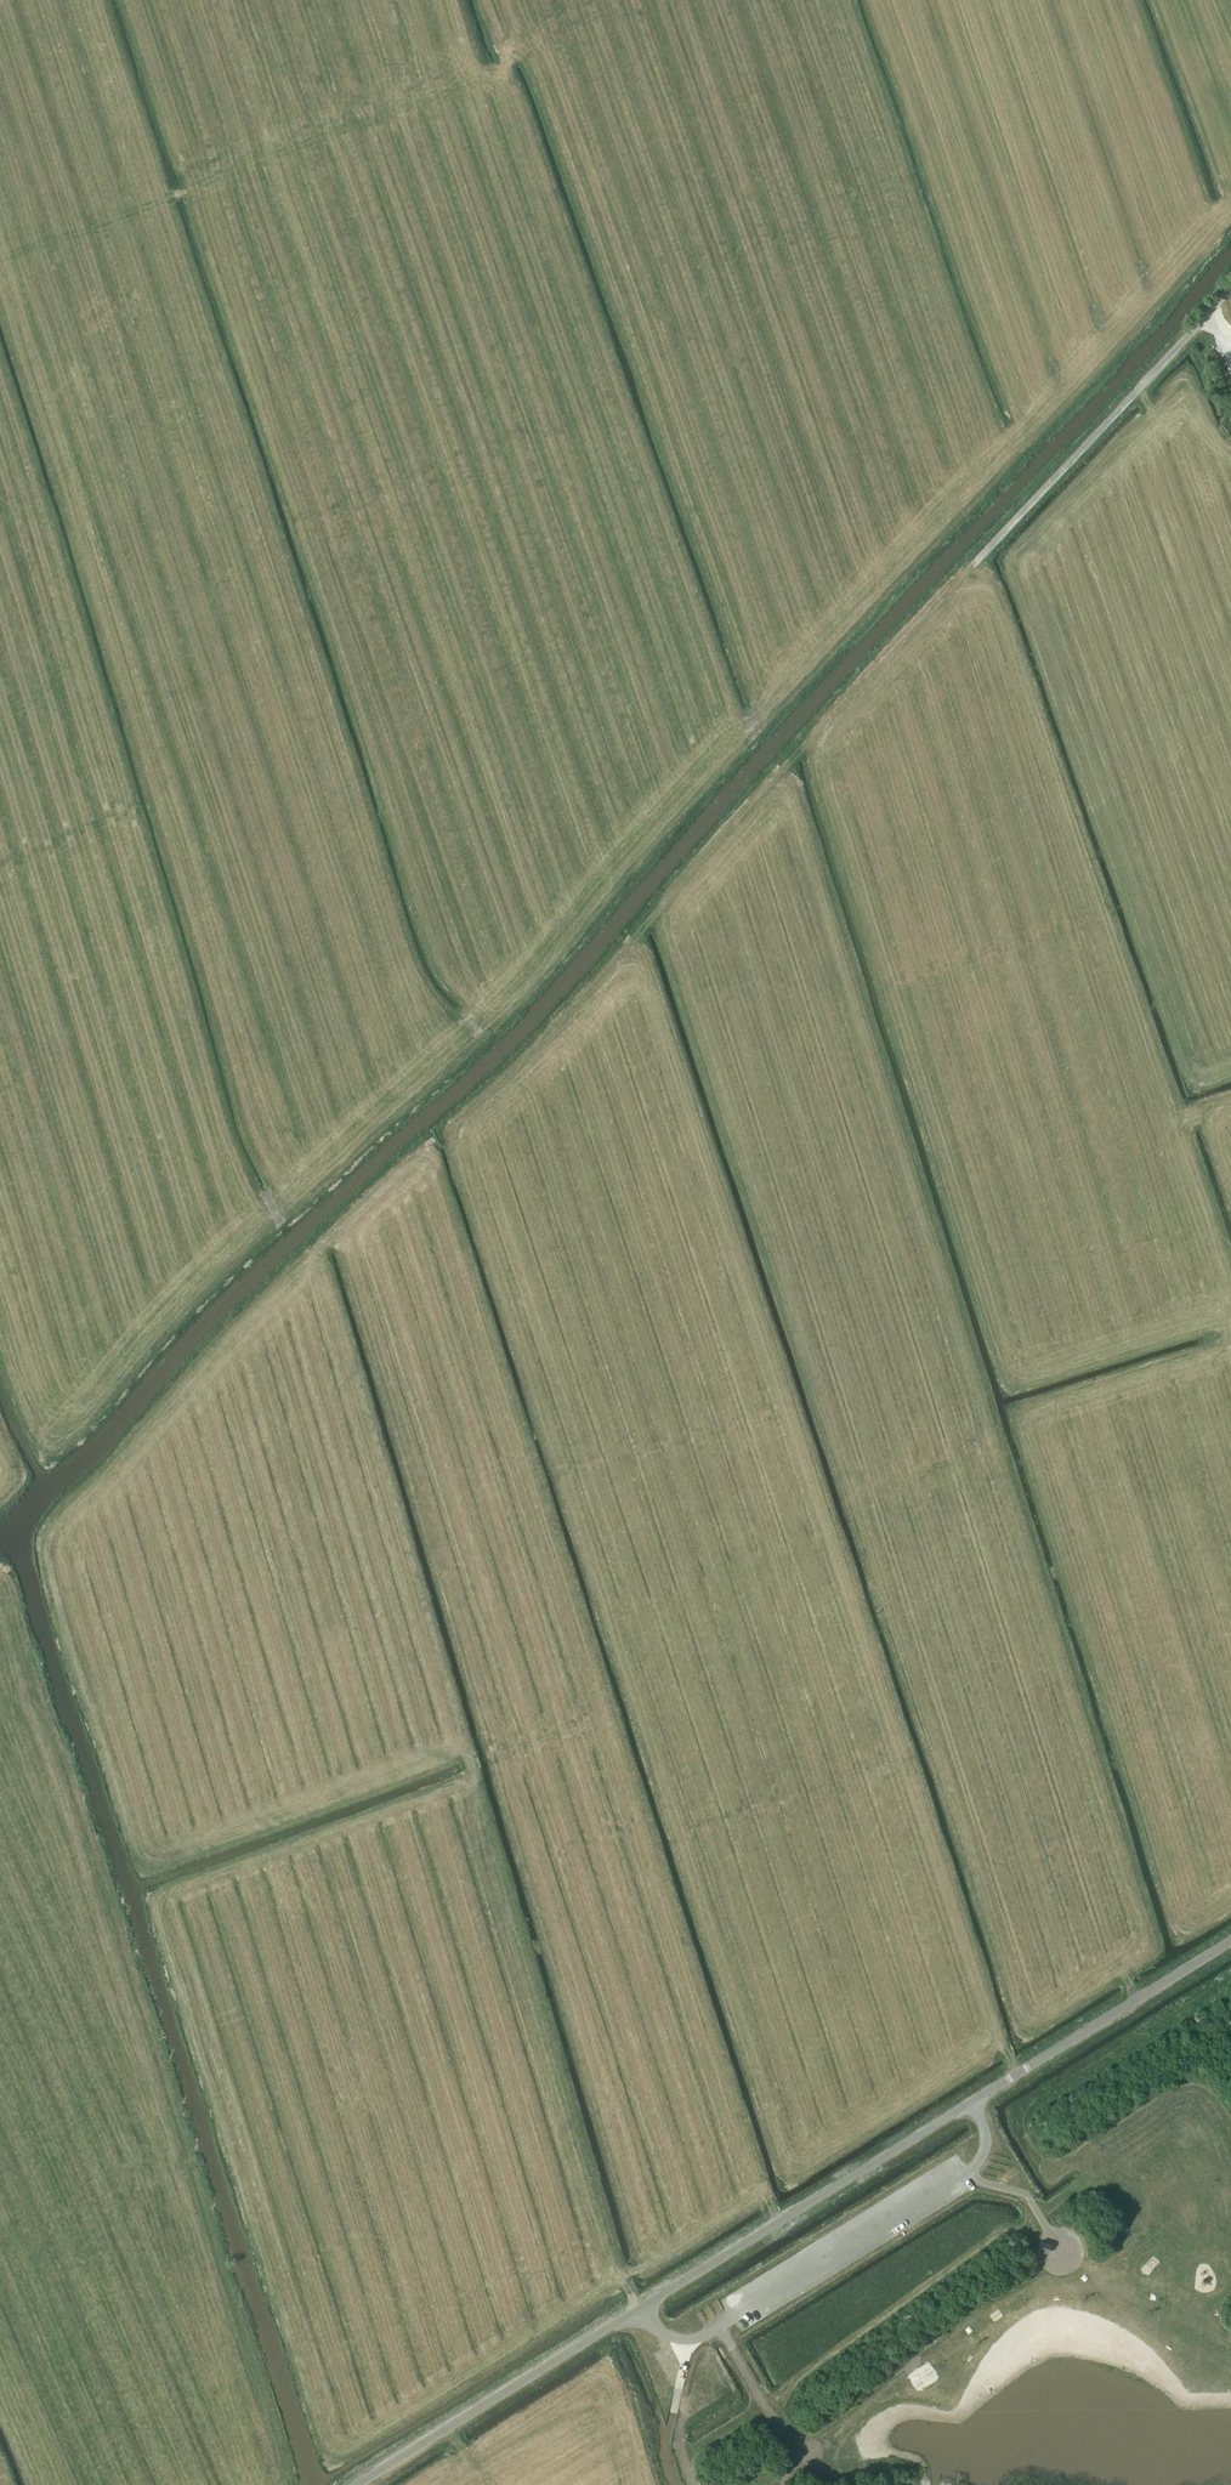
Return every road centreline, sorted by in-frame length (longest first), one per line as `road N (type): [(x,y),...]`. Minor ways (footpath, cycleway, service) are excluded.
road 1 (unclassified): [(355,2484),(1230,1942)]
road 2 (track): [(973,565),(1230,288)]

